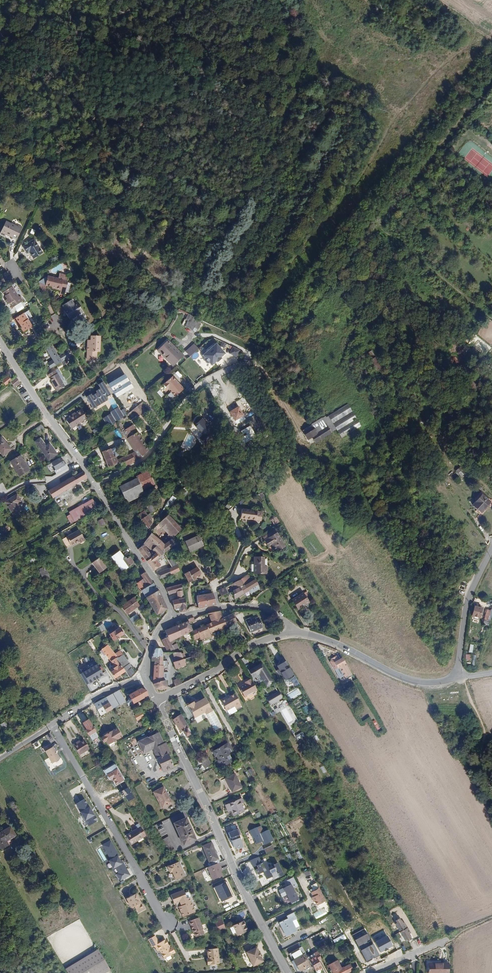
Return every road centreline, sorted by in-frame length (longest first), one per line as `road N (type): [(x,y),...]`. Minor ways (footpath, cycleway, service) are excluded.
road 1 (tertiary): [(289,972),(156,700)]
road 2 (residential): [(169,922),(52,726)]
road 3 (residential): [(96,485),(146,455),(198,385),(261,360)]
road 4 (tertiary): [(294,631),(416,681),(457,672)]
road 5 (residential): [(96,485),(173,620)]
road 6 (residential): [(156,700),(294,631)]
road 7 (residential): [(10,357),(96,485)]
road 8 (tertiary): [(173,620),(252,606),(294,631)]
road 9 (tertiary): [(457,672),(467,604),(491,550)]

